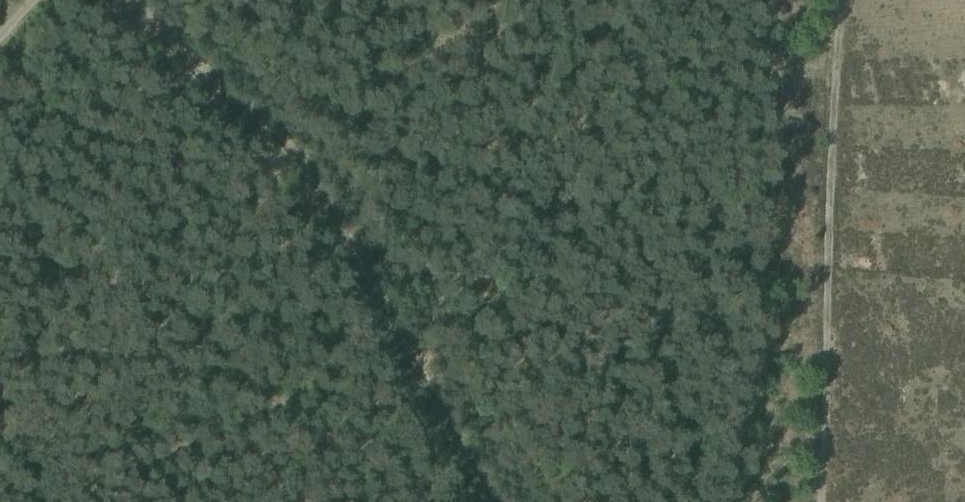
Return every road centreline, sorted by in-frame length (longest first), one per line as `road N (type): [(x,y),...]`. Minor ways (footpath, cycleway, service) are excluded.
road 1 (track): [(487,501),(288,150),(103,0)]
road 2 (track): [(821,501),(834,0)]

